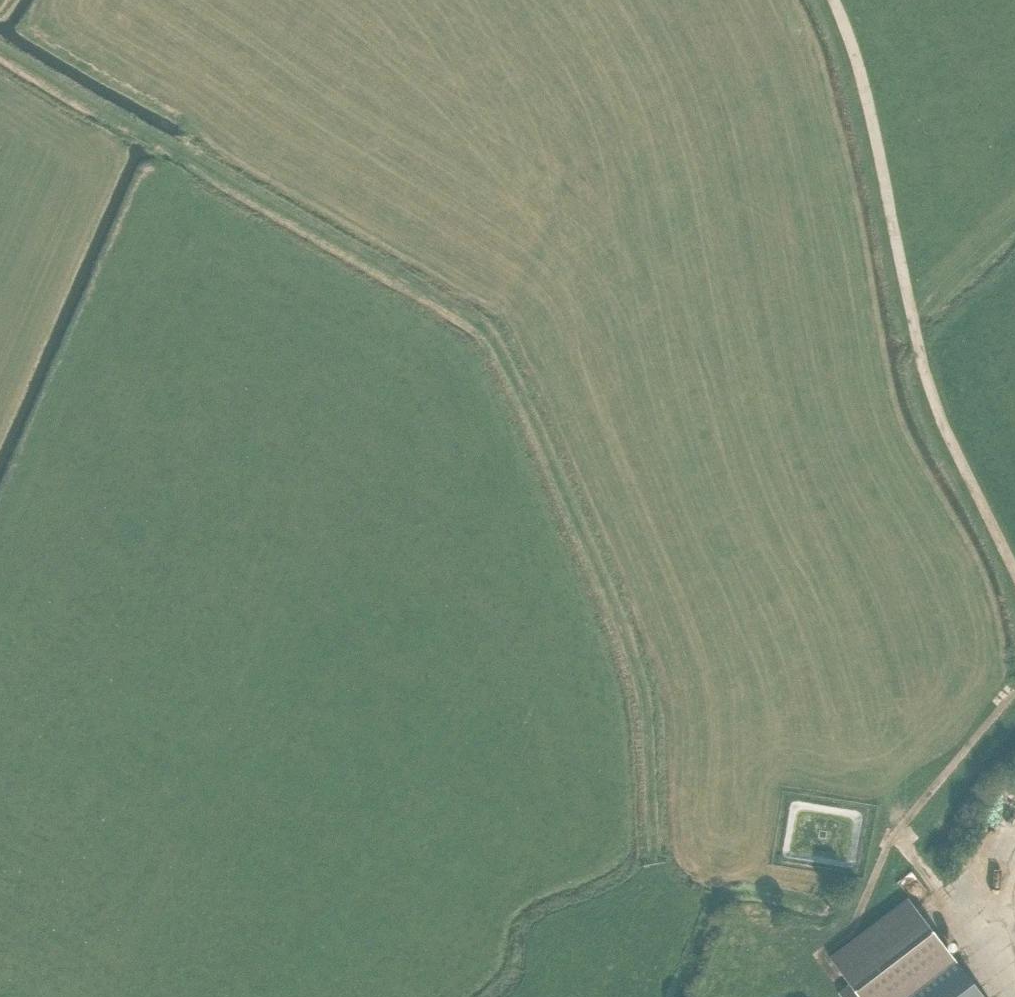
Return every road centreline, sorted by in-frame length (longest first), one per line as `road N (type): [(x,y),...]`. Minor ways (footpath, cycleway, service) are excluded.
road 1 (track): [(1014,570),(945,429),(925,368),(877,140),(832,0)]

